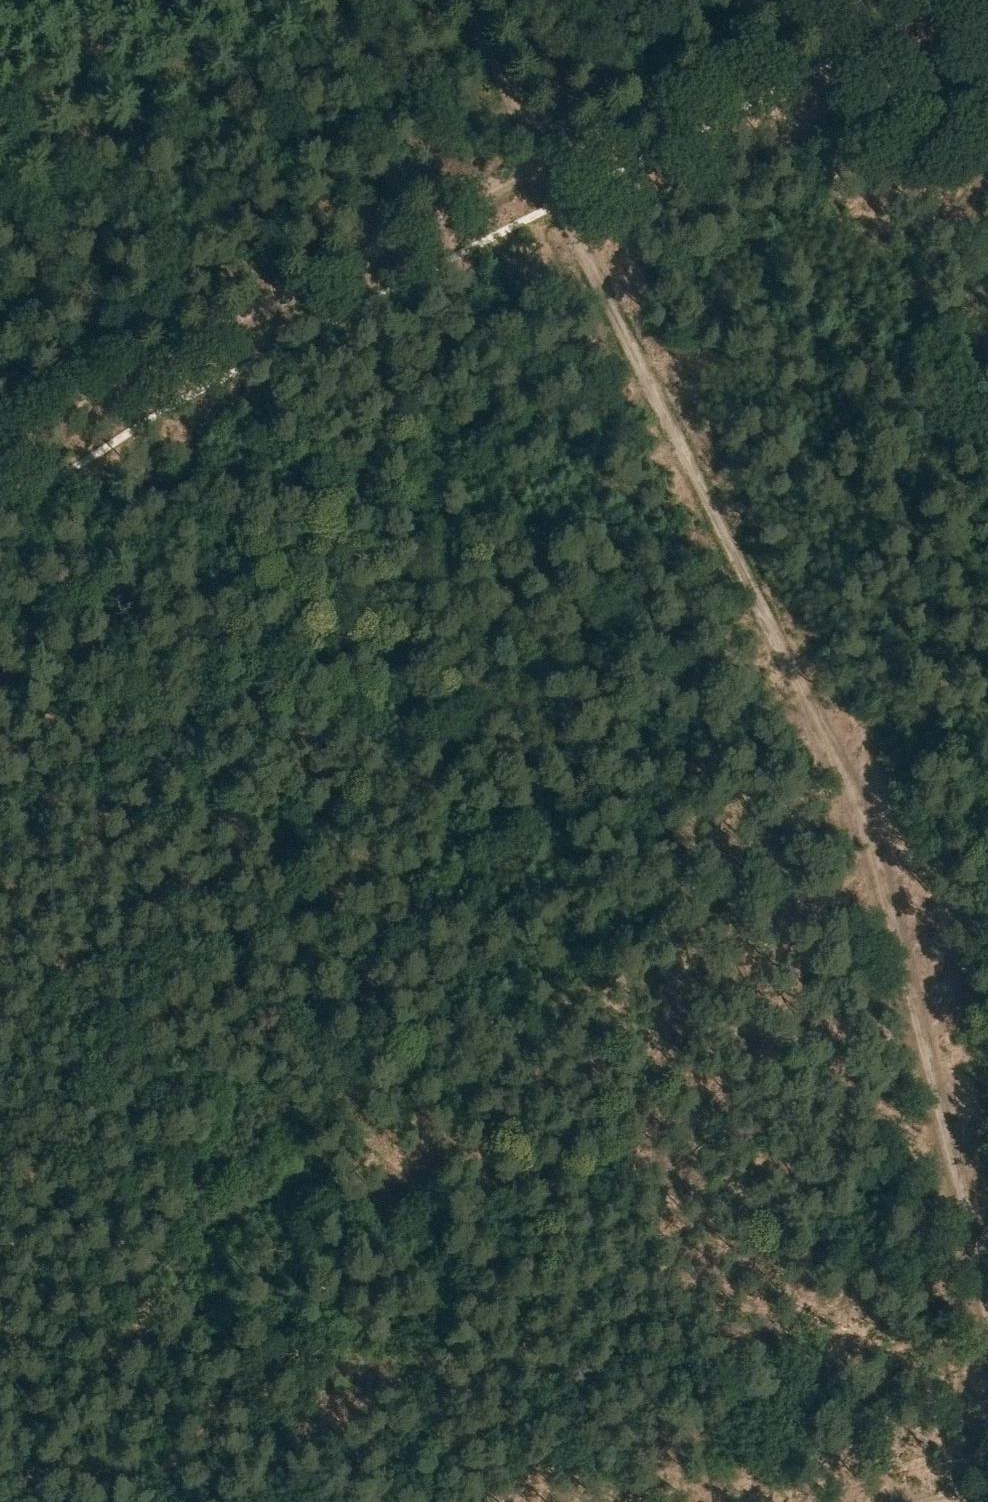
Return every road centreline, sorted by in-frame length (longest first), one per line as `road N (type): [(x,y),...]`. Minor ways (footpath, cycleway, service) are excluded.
road 1 (track): [(987,1247),(903,869),(467,0)]
road 2 (track): [(851,0),(0,445)]

